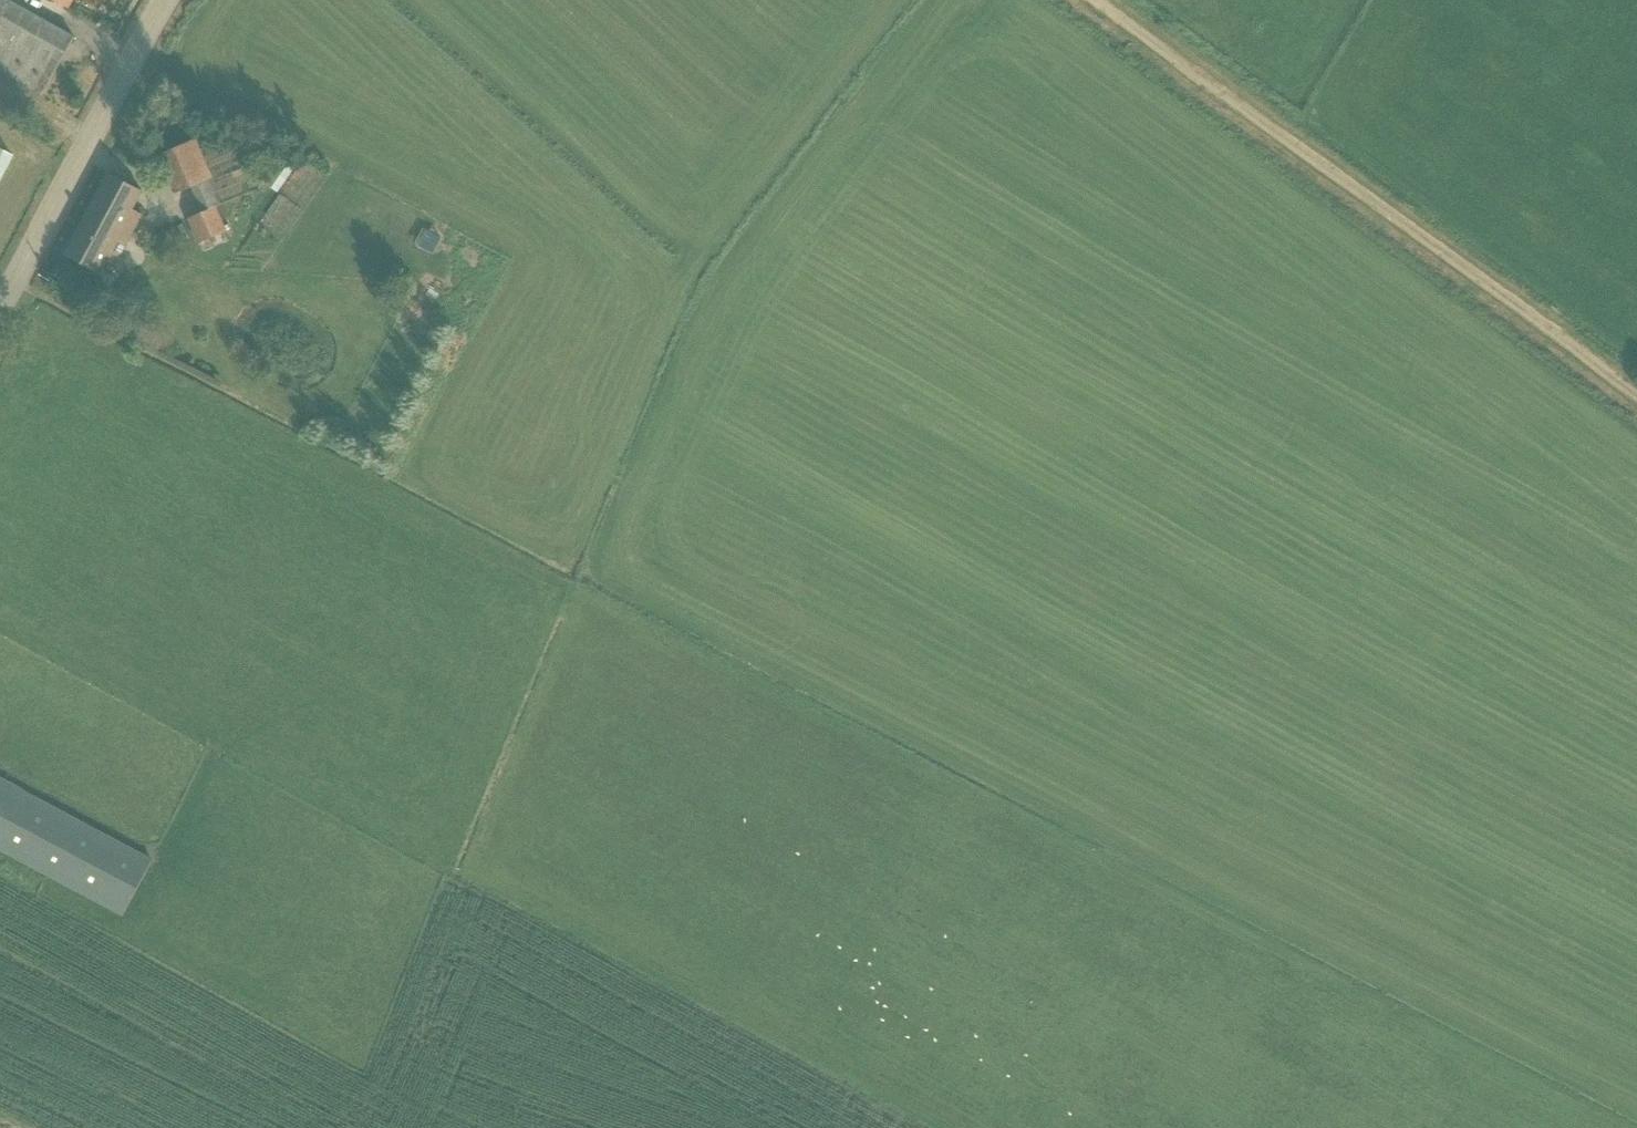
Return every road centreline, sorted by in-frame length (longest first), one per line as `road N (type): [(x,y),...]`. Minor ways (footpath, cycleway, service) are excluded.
road 1 (track): [(1094,0),(1636,390)]
road 2 (tertiary): [(167,0),(0,301)]

